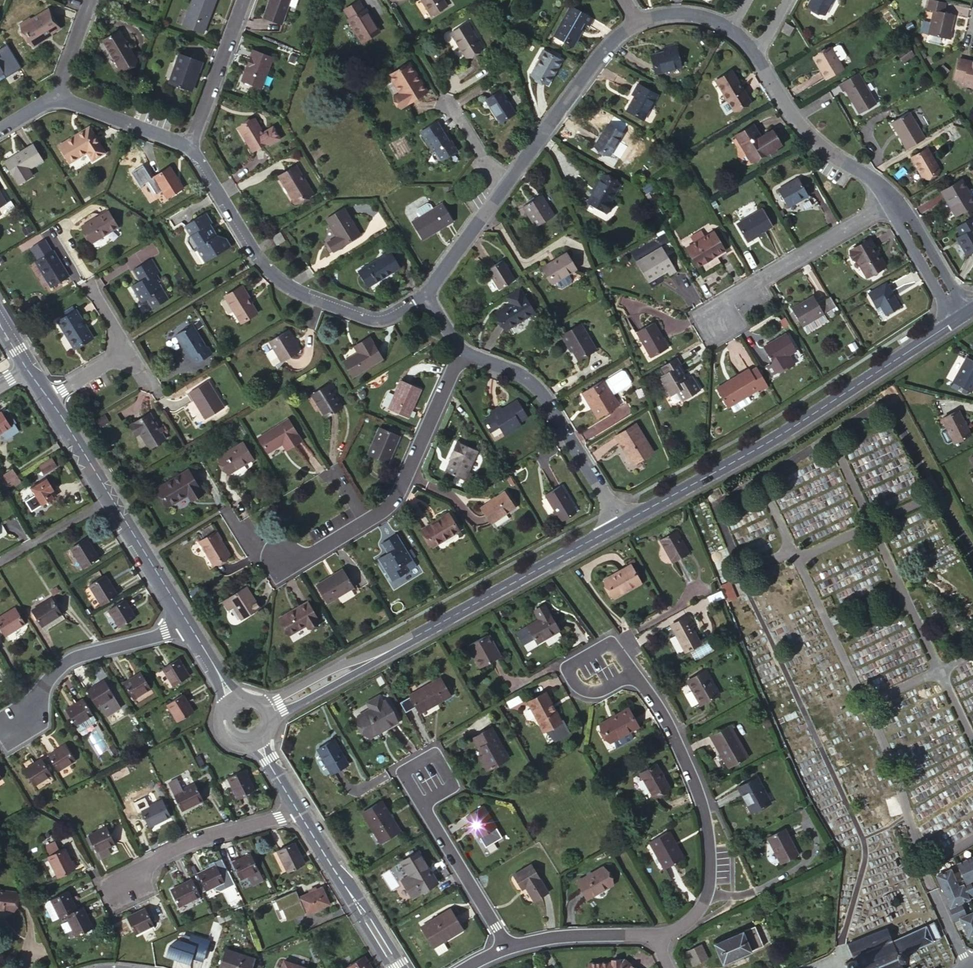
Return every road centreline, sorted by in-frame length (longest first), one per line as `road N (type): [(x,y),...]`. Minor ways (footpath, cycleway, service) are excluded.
road 1 (residential): [(620,524),(769,442),(960,318)]
road 2 (residential): [(460,353),(389,503),(309,554),(282,559),(247,533)]
road 3 (residential): [(189,148),(258,256),(292,292),(375,321),(423,295)]
road 4 (residential): [(656,935),(694,916),(708,890),(708,851),(705,820),(675,741),(632,676)]
road 5 (residential): [(366,663),(620,524)]
road 6 (residential): [(460,353),(507,366),(543,398),(620,524)]
road 7 (residential): [(189,624),(66,662),(29,716),(0,730)]
road 8 (residential): [(887,198),(732,295),(716,322)]
road 9 (residential): [(505,189),(632,22)]
road 10 (residential): [(756,52),(806,134),(887,198)]
road 11 (residential): [(508,947),(427,810),(427,779)]
road 12 (residential): [(298,811),(192,841),(128,886)]
road 13 (residential): [(398,967),(298,811)]
road 14 (residential): [(189,148),(244,0)]
road 15 (residential): [(508,947),(565,936),(656,935)]
road 16 (residential): [(189,624),(113,501)]
road 17 (residential): [(56,96),(189,148)]
road 18 (residential): [(887,198),(960,318)]
road 19 (residential): [(423,295),(505,189)]
road 20 (residential): [(113,501),(0,561)]
road 21 (residential): [(632,676),(609,647),(575,664),(570,672),(579,686),(604,689)]
road 22 (residential): [(113,501),(48,398)]

